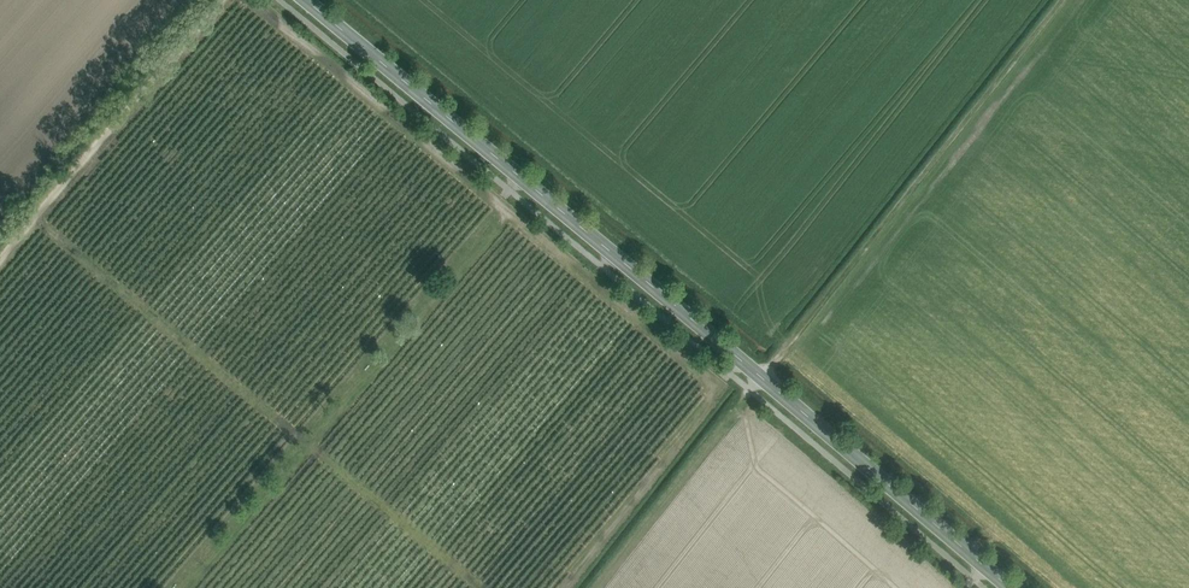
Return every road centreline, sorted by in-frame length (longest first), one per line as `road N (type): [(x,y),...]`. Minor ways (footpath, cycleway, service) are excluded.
road 1 (secondary): [(1010,587),(309,0)]
road 2 (track): [(1059,0),(751,391)]
road 3 (track): [(0,259),(219,0)]

